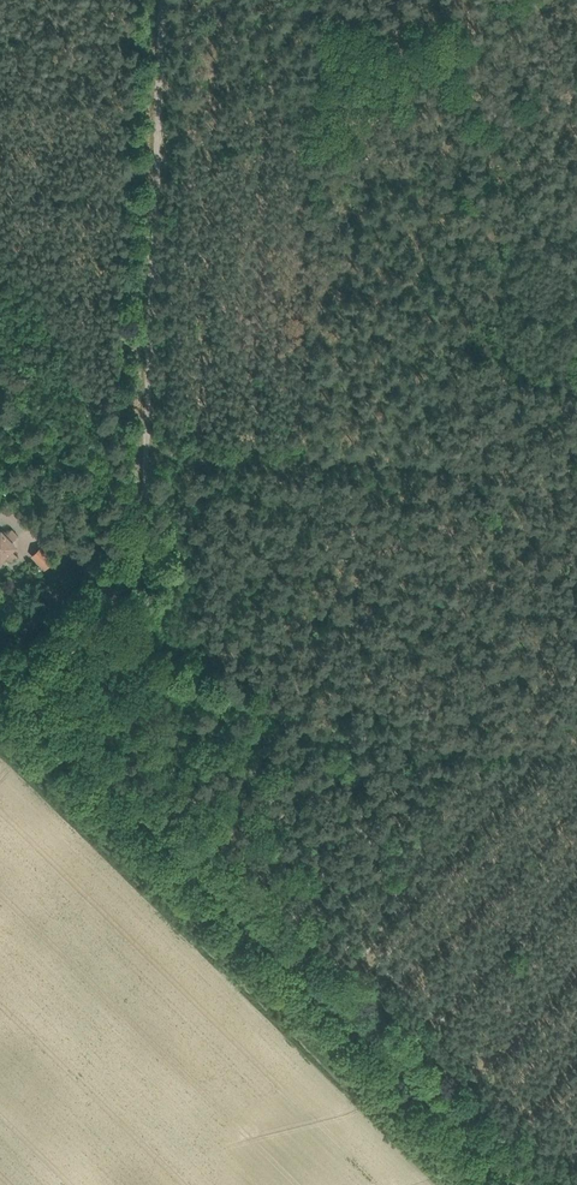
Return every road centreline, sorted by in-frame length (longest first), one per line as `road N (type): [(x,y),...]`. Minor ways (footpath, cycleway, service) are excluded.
road 1 (track): [(29,692),(526,1184)]
road 2 (track): [(170,0),(141,542)]
road 3 (track): [(576,152),(412,165),(269,156),(163,167)]
road 4 (track): [(0,409),(141,542)]
road 5 (track): [(0,715),(117,603)]

